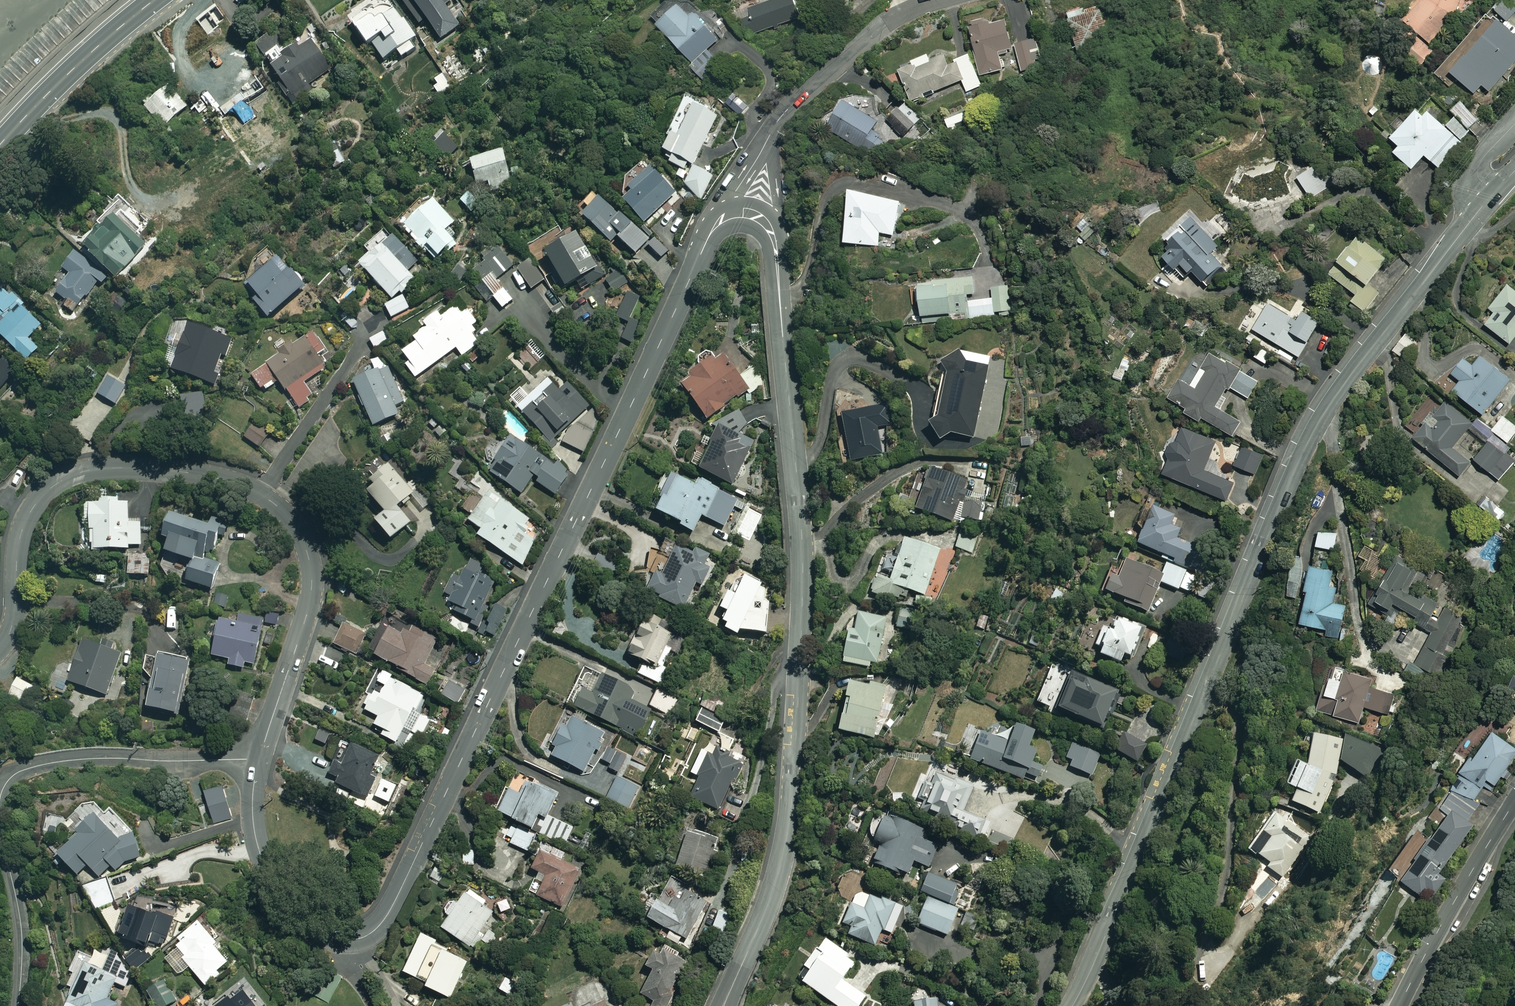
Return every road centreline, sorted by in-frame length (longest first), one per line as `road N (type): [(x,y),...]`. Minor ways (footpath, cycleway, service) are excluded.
road 1 (tertiary): [(712,228),(405,882),(375,930),(337,937),(290,911),(253,828),(259,759)]
road 2 (tertiary): [(1495,191),(1309,441),(1072,1005)]
road 3 (tertiary): [(723,1005),(778,879),(792,805),(803,571),(777,252)]
road 4 (tertiary): [(259,759),(312,577),(291,521),(238,485),(179,471),(105,468),(52,487),(22,530),(11,628),(0,649)]
road 5 (residential): [(259,759),(69,760),(21,771),(0,797)]
road 6 (residential): [(1400,1005),(1514,802)]
road 7 (residential): [(773,129),(889,23),(944,0)]
road 8 (trunk): [(0,146),(67,74),(156,0)]
road 9 (residential): [(0,830),(21,926),(18,1005)]
road 10 (residential): [(773,129),(777,252)]

